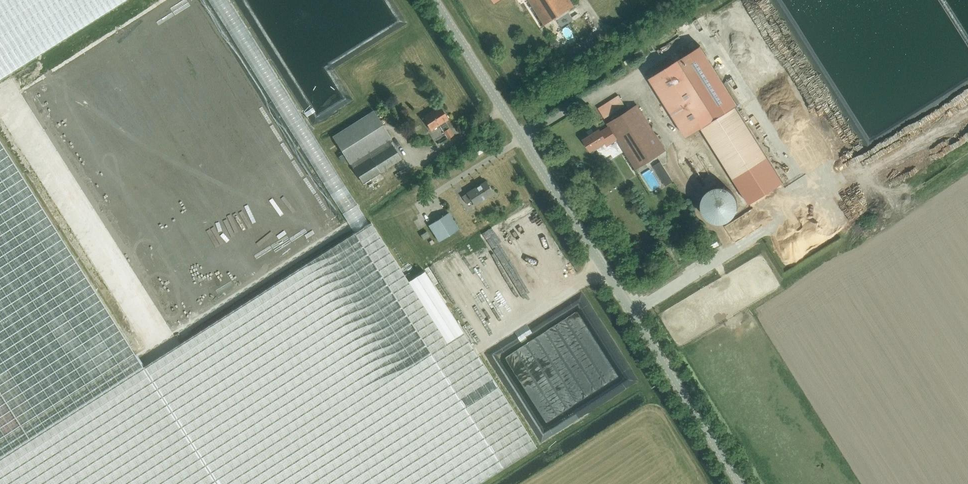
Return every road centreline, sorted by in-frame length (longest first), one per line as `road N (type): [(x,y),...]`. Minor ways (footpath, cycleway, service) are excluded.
road 1 (unclassified): [(740,483),(434,0)]

